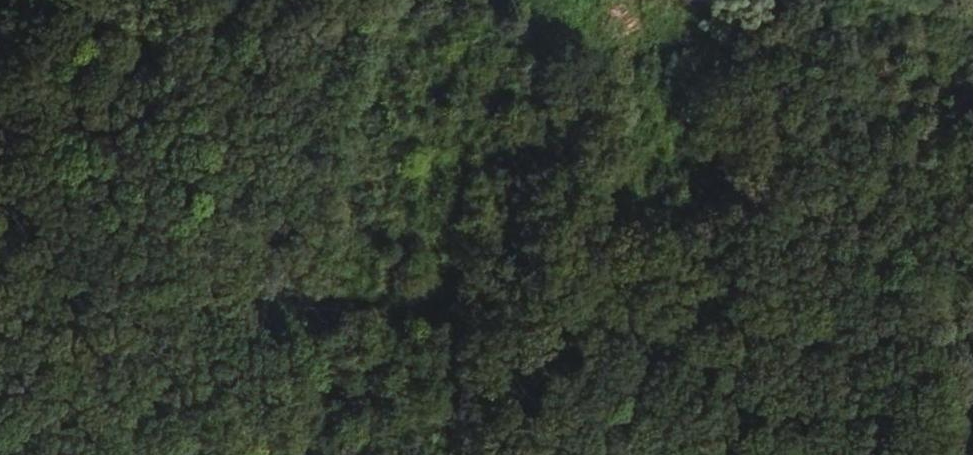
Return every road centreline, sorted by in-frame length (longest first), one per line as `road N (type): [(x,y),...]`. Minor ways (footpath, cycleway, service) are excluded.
road 1 (track): [(854,0),(972,351)]
road 2 (track): [(477,454),(449,303),(620,230)]
road 3 (track): [(449,303),(316,301)]

